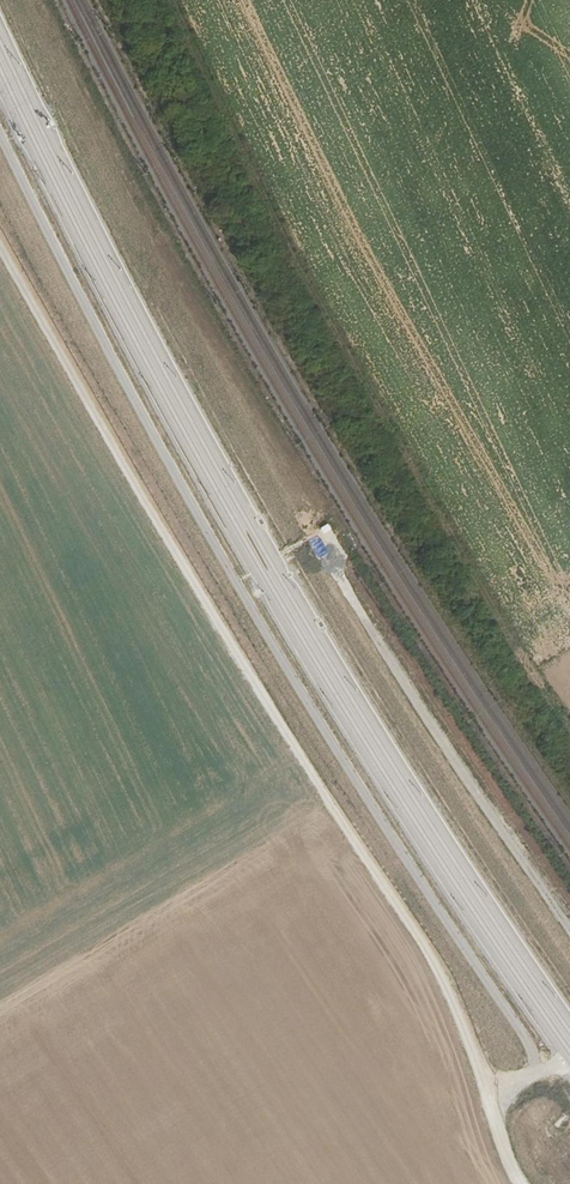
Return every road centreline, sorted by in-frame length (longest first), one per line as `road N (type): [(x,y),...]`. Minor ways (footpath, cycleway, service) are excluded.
road 1 (track): [(489,1093),(533,1074),(532,1048),(326,735),(120,376),(0,132)]
road 2 (track): [(520,1183),(430,953),(50,340),(0,242)]
road 3 (track): [(327,545),(443,739),(569,922)]

